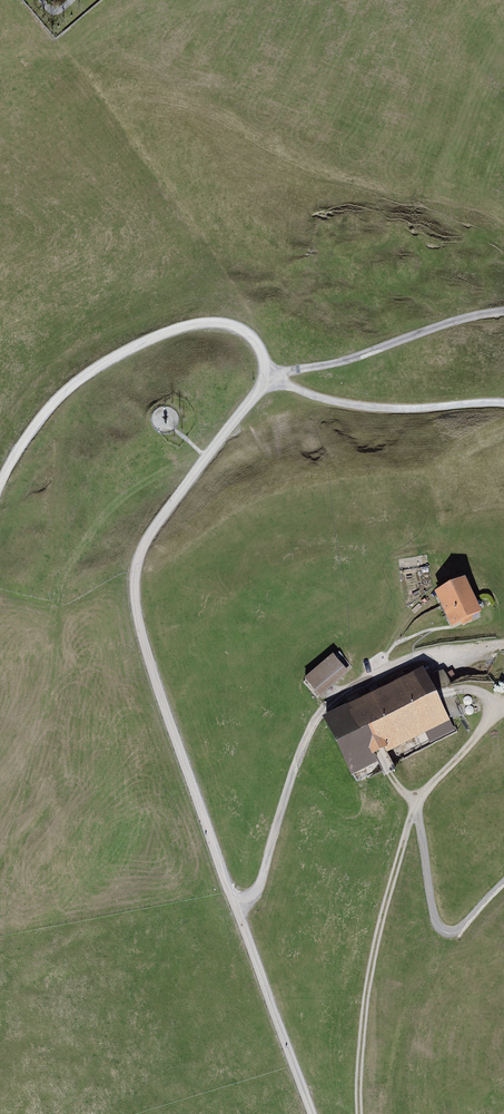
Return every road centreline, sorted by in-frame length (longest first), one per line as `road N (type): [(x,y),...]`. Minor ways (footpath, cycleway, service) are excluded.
road 1 (track): [(314,1113),(138,624),(140,554),(211,456)]
road 2 (track): [(362,1113),(372,948),(422,795),(503,723)]
road 3 (track): [(503,644),(417,656),(336,700),(308,733),(274,841),(239,914)]
road 4 (track): [(271,375),(251,337),(211,326),(176,332),(117,357),(69,392),(0,486)]
road 5 (track): [(503,310),(469,315),(358,360),(271,375)]
road 6 (track): [(271,375),(315,399),(399,412),(503,407)]
road 7 (track): [(503,885),(451,935),(433,882),(422,795)]

